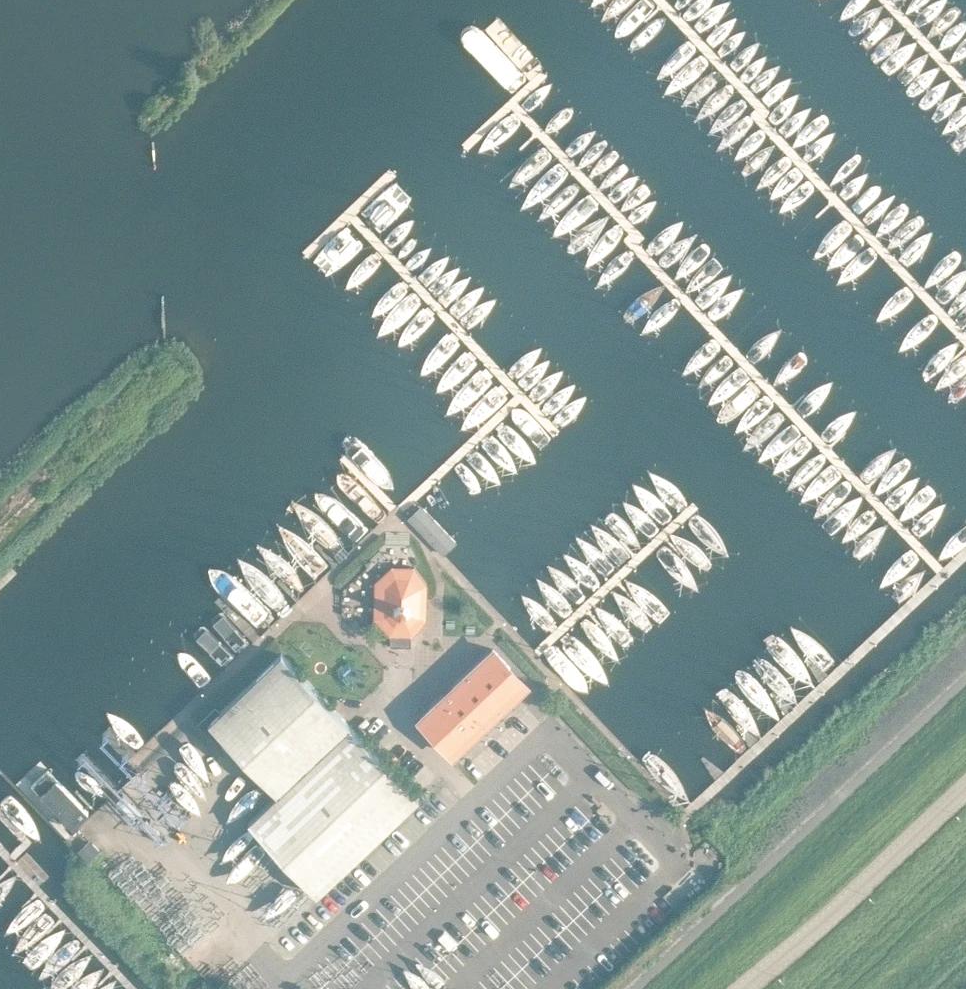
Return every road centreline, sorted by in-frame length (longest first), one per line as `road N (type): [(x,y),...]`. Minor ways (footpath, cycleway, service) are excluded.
road 1 (tertiary): [(767,988),(965,810)]

